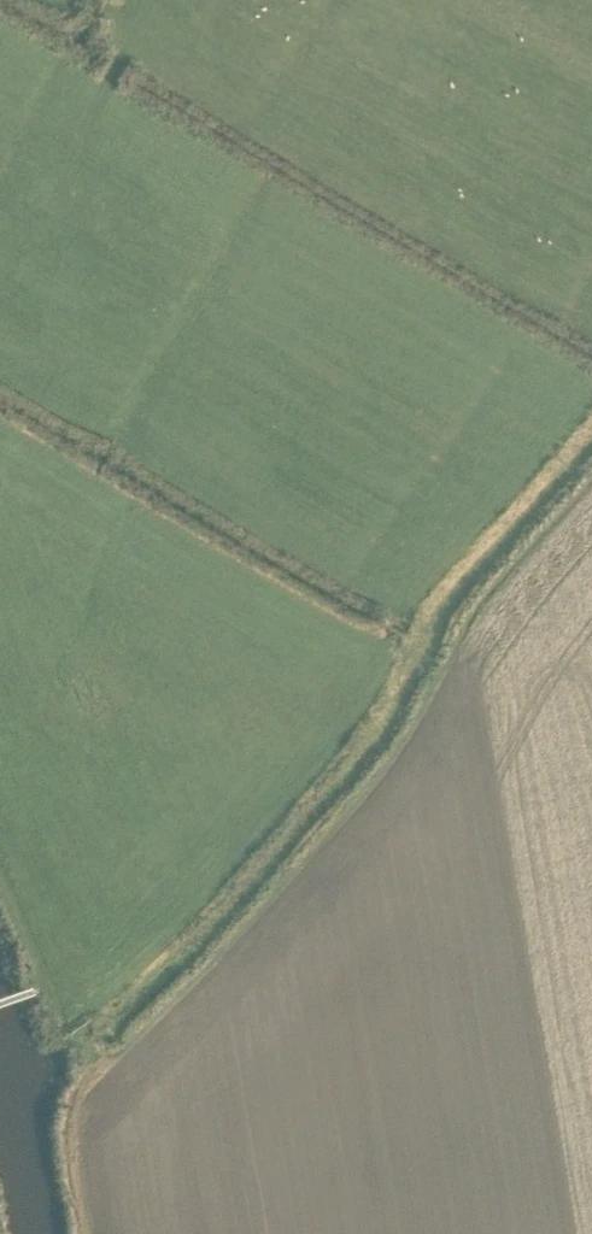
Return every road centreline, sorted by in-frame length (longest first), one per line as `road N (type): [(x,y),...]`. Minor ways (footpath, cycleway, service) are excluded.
road 1 (track): [(62,1000),(95,1080),(338,824),(484,604),(591,485)]
road 2 (track): [(62,1000),(0,854)]

